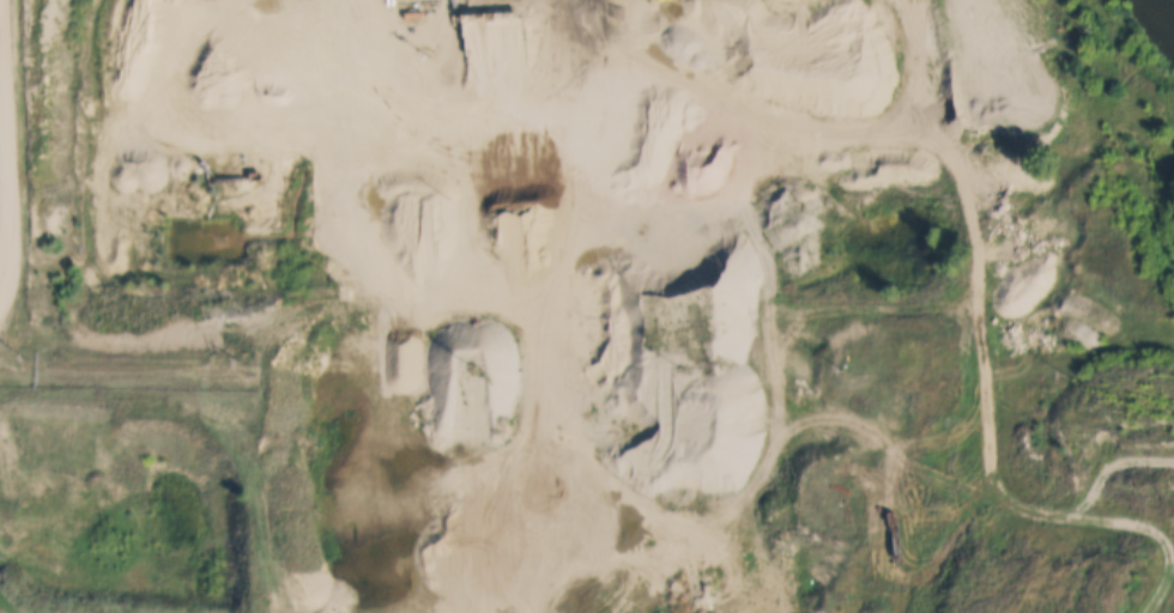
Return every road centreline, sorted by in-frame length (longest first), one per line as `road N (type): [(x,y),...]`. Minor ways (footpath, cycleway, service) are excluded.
road 1 (track): [(789,468),(785,442),(768,426),(545,393),(482,388),(332,406)]
road 2 (residential): [(0,286),(0,60)]

